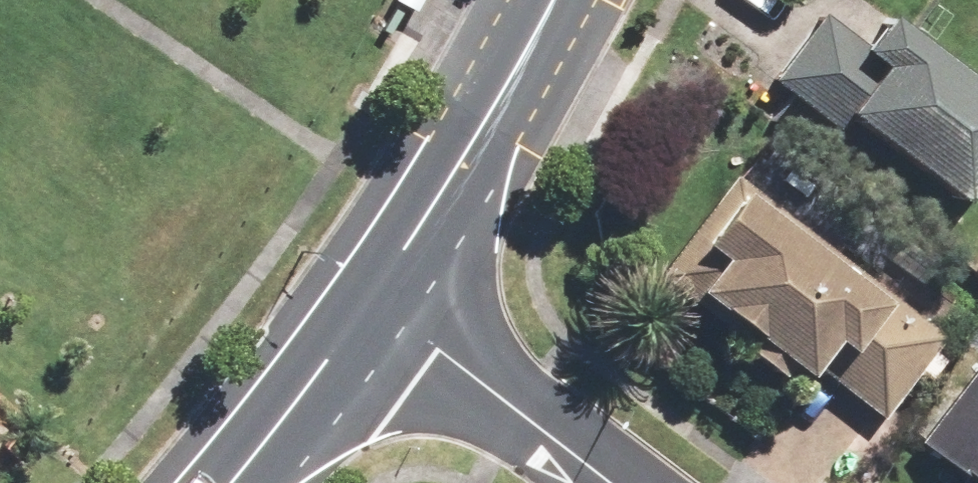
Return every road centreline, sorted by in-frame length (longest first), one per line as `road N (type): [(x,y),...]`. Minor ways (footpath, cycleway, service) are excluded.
road 1 (tertiary): [(377,294),(551,0)]
road 2 (residential): [(377,294),(611,482)]
road 3 (tertiary): [(225,482),(377,294)]

